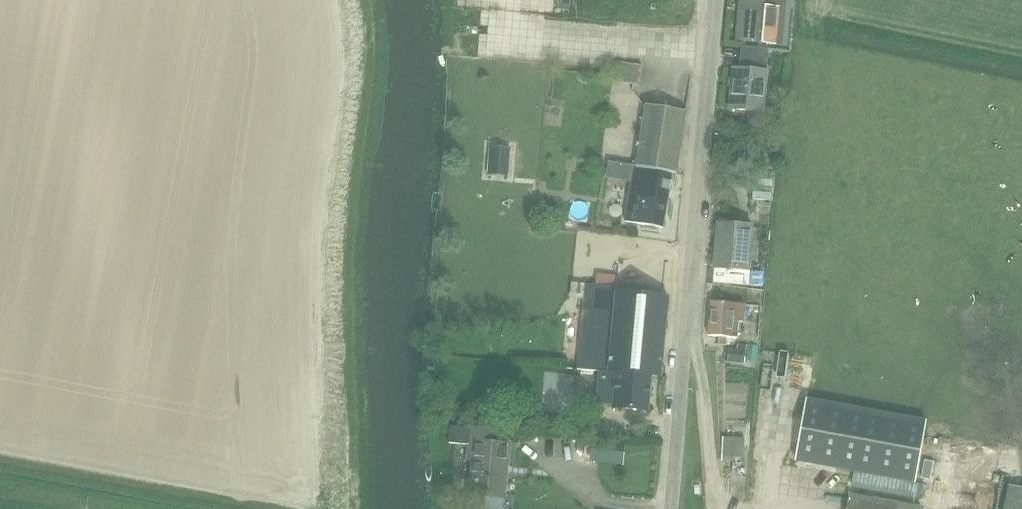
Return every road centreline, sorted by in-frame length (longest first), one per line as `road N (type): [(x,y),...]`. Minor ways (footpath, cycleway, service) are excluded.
road 1 (residential): [(668,508),(714,0)]

